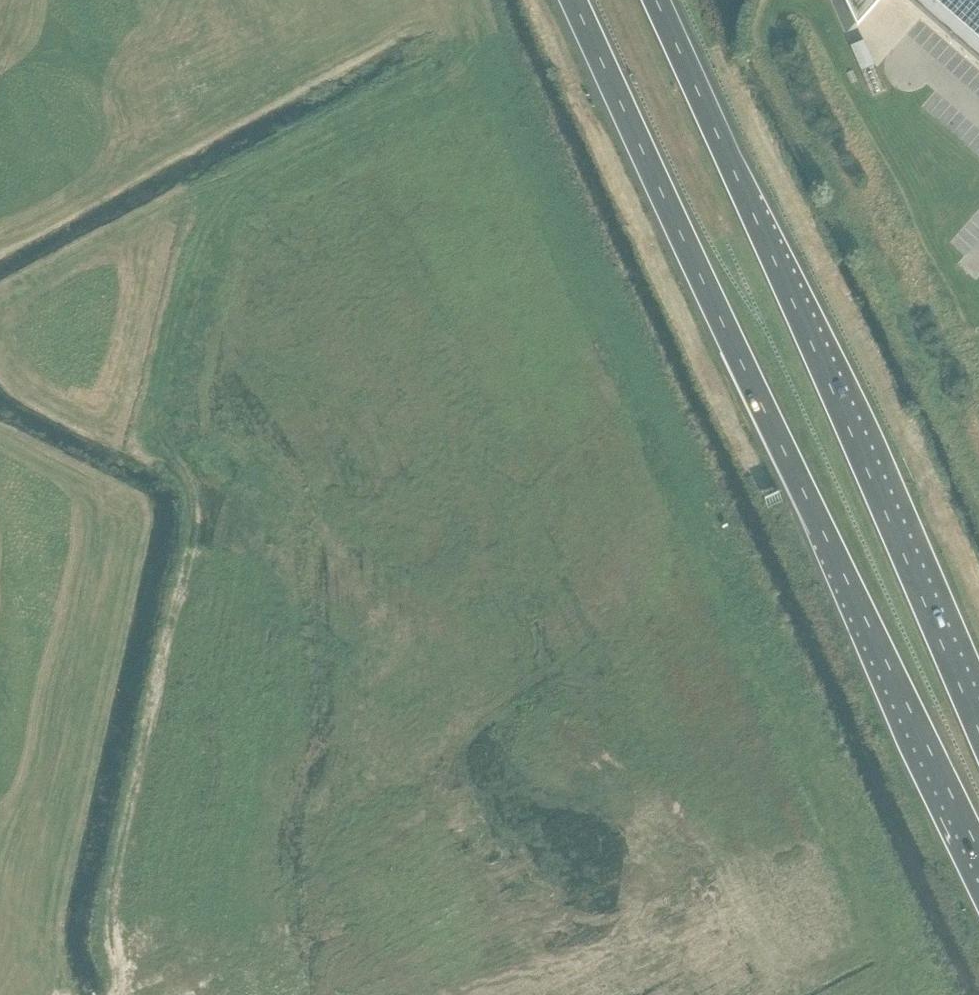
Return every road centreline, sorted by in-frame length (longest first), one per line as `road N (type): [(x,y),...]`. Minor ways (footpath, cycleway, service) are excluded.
road 1 (trunk): [(570,0),(978,852)]
road 2 (trunk): [(978,730),(660,0)]

